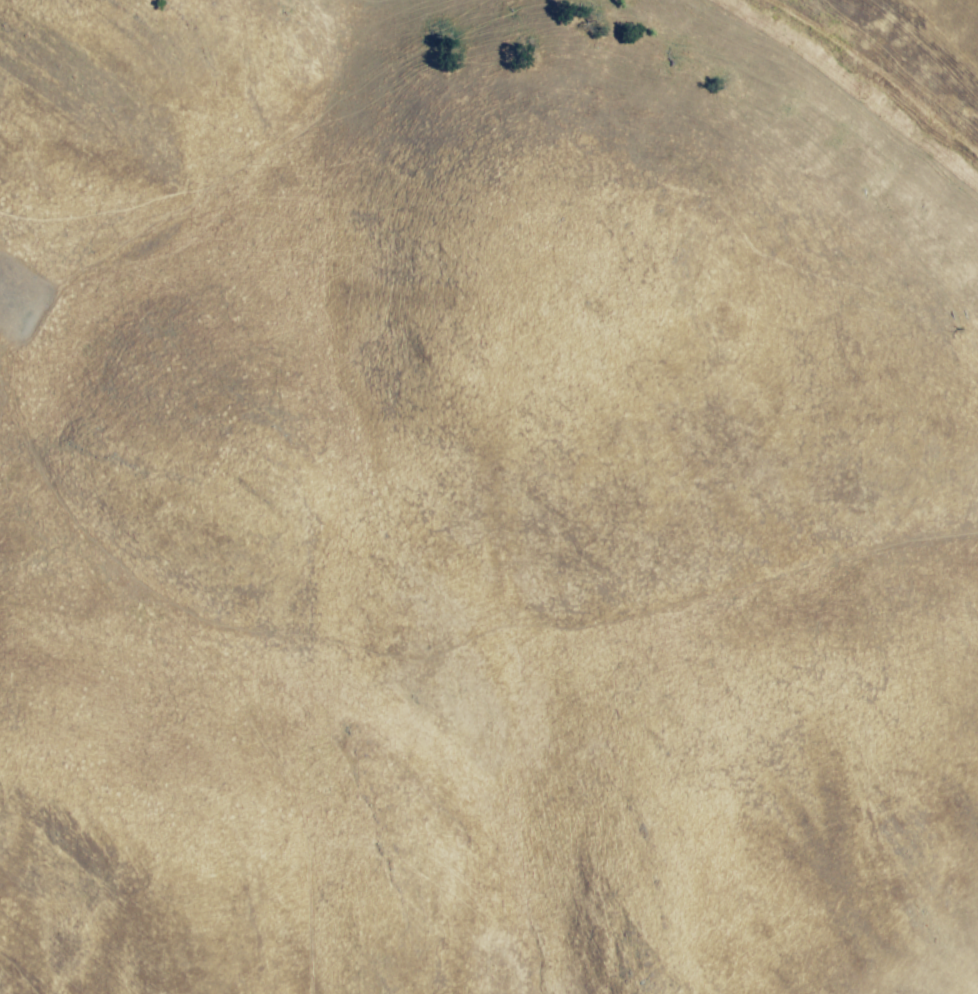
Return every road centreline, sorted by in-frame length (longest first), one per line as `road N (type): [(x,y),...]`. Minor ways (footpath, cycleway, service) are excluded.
road 1 (track): [(977,165),(765,0)]

